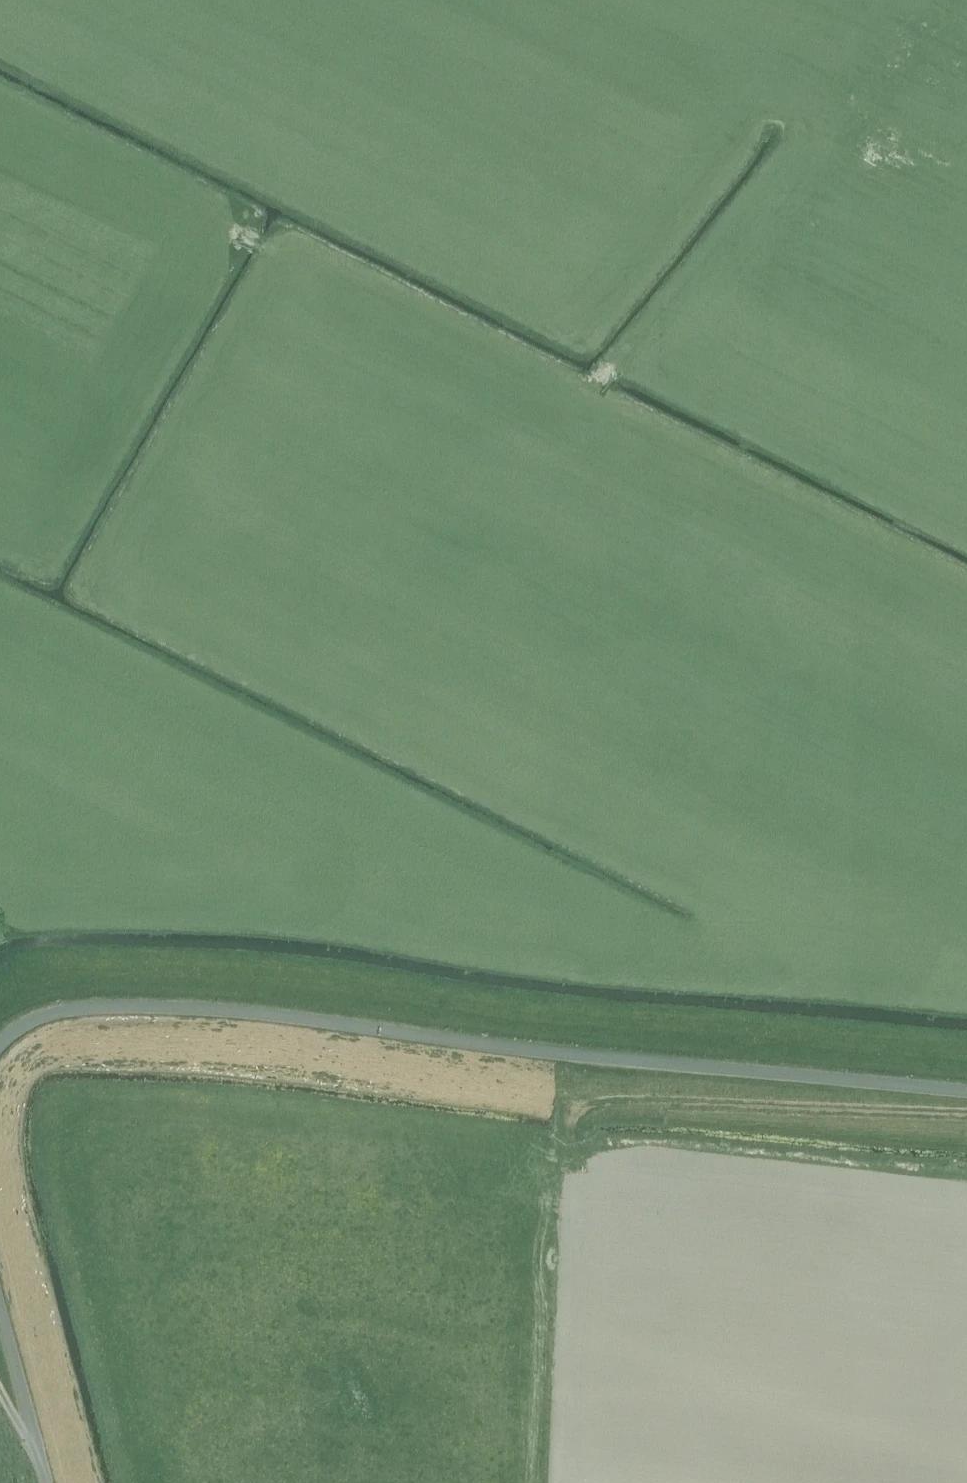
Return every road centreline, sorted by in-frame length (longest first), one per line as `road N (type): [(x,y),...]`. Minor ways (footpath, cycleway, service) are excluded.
road 1 (unclassified): [(0,1044),(31,1021),(67,1011),(195,1009),(966,1096)]
road 2 (track): [(541,1163),(576,1106),(966,1117)]
road 3 (unclassified): [(46,1482),(0,1310)]

